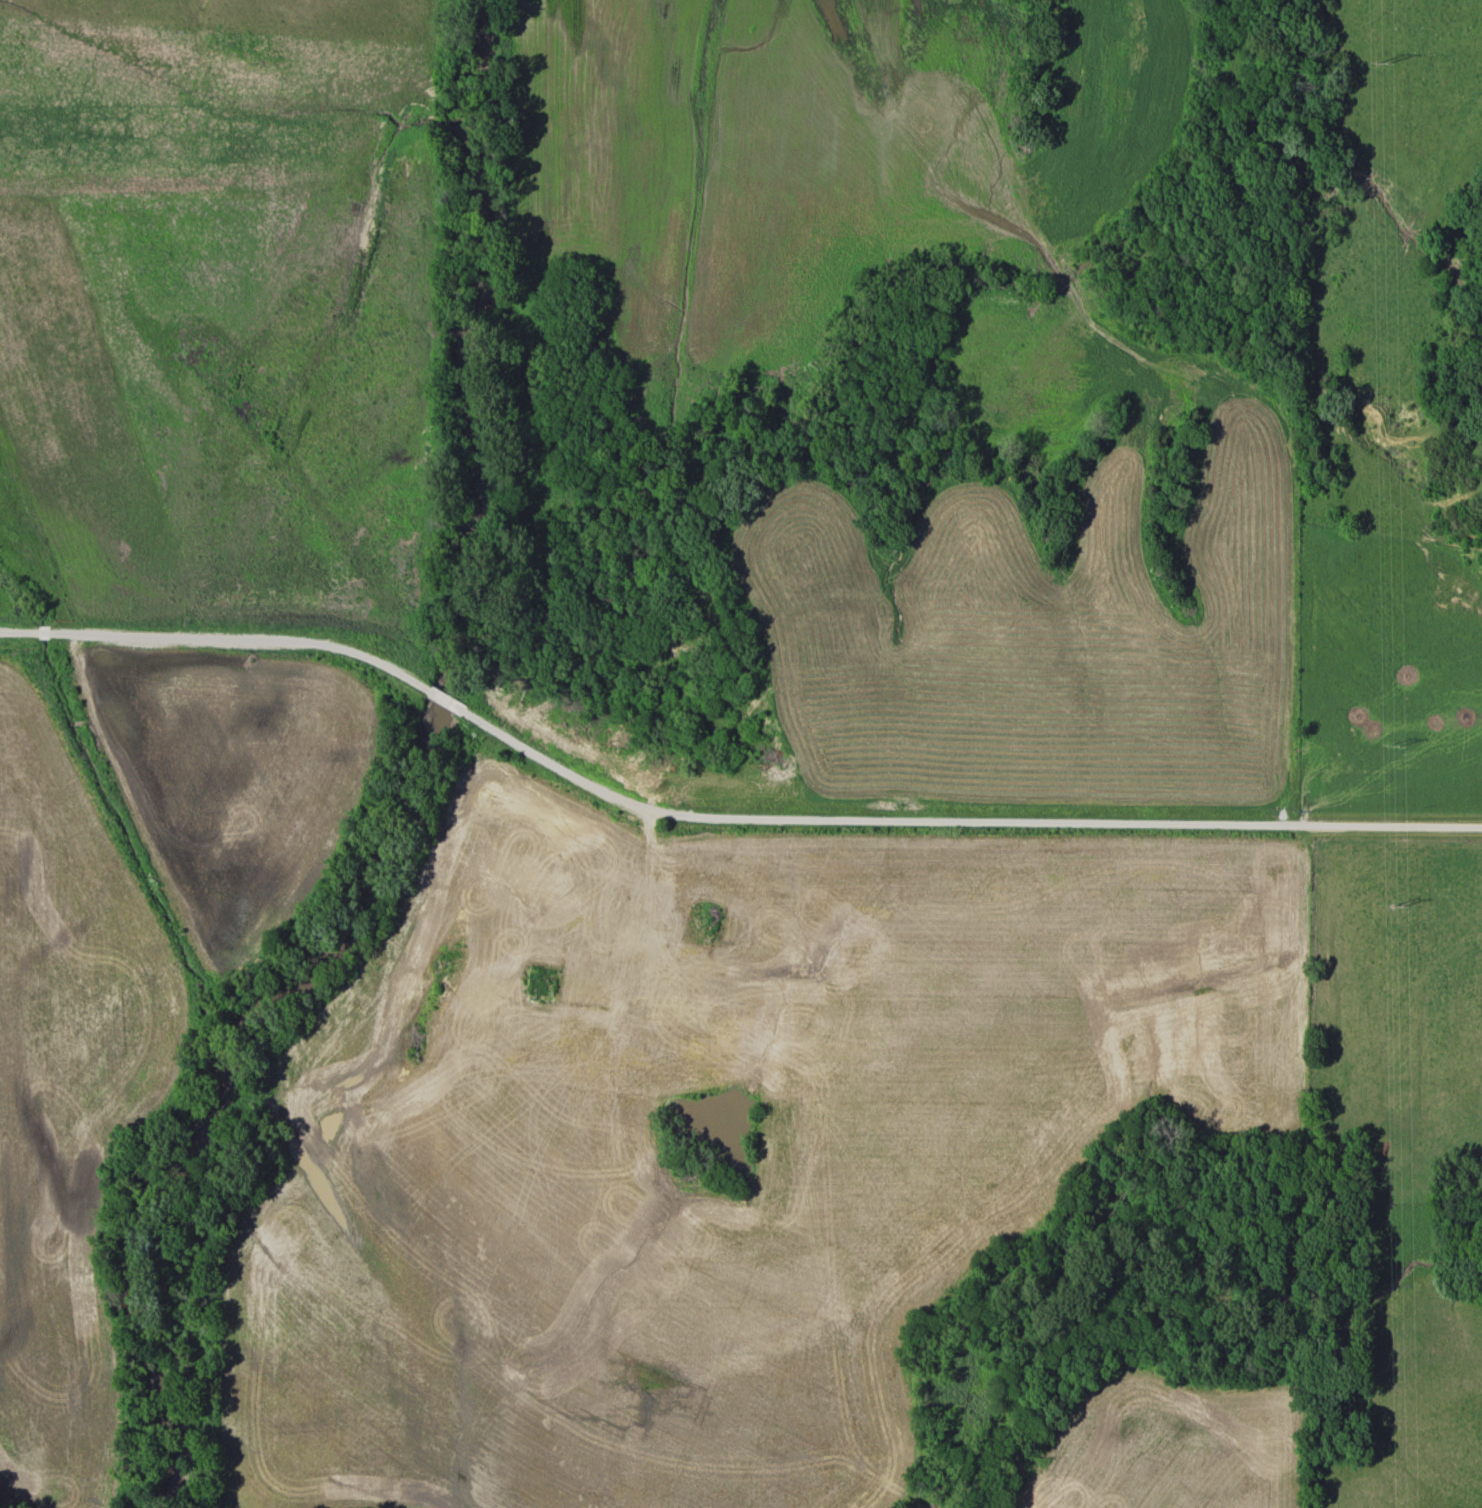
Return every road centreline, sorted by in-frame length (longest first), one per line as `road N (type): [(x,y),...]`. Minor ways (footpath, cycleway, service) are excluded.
road 1 (residential): [(1481,828),(655,814),(591,787),(355,652),(304,642),(0,634)]

